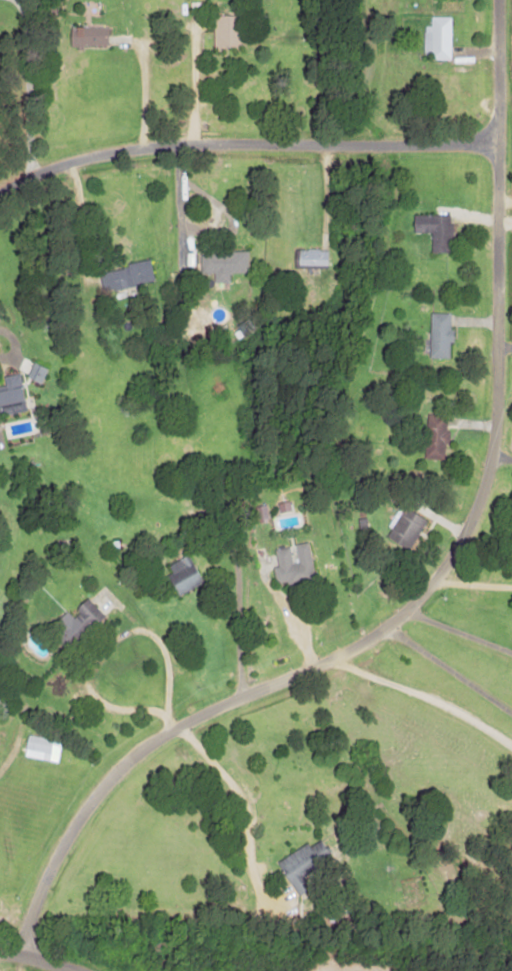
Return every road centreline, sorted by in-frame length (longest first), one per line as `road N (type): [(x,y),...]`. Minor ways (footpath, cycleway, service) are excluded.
road 1 (residential): [(16,955),(66,831),(108,776),(164,733),(382,628),(417,601),(457,546),(497,414),(496,0)]
road 2 (residential): [(0,191),(77,159),(158,145),(498,144)]

